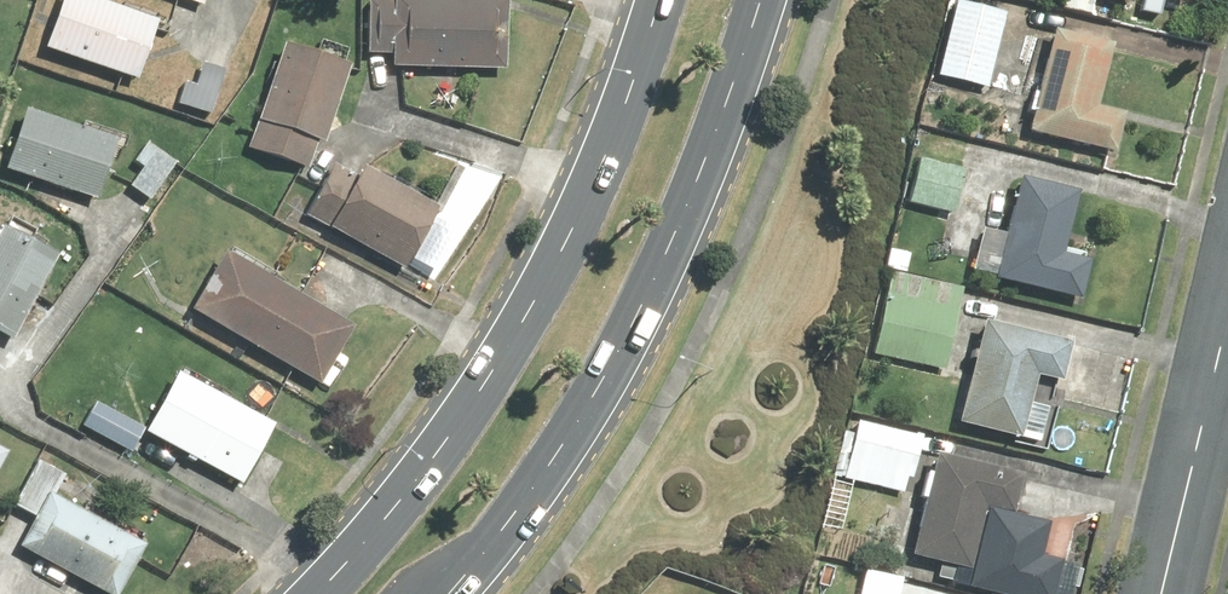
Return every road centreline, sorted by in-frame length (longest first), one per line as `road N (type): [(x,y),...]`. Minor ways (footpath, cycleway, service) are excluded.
road 1 (primary): [(313,593),(458,416),(549,268),(617,120),(658,0)]
road 2 (primary): [(762,0),(738,82),(638,313),(566,437),(444,593)]
road 3 (residential): [(1156,593),(1227,298)]

